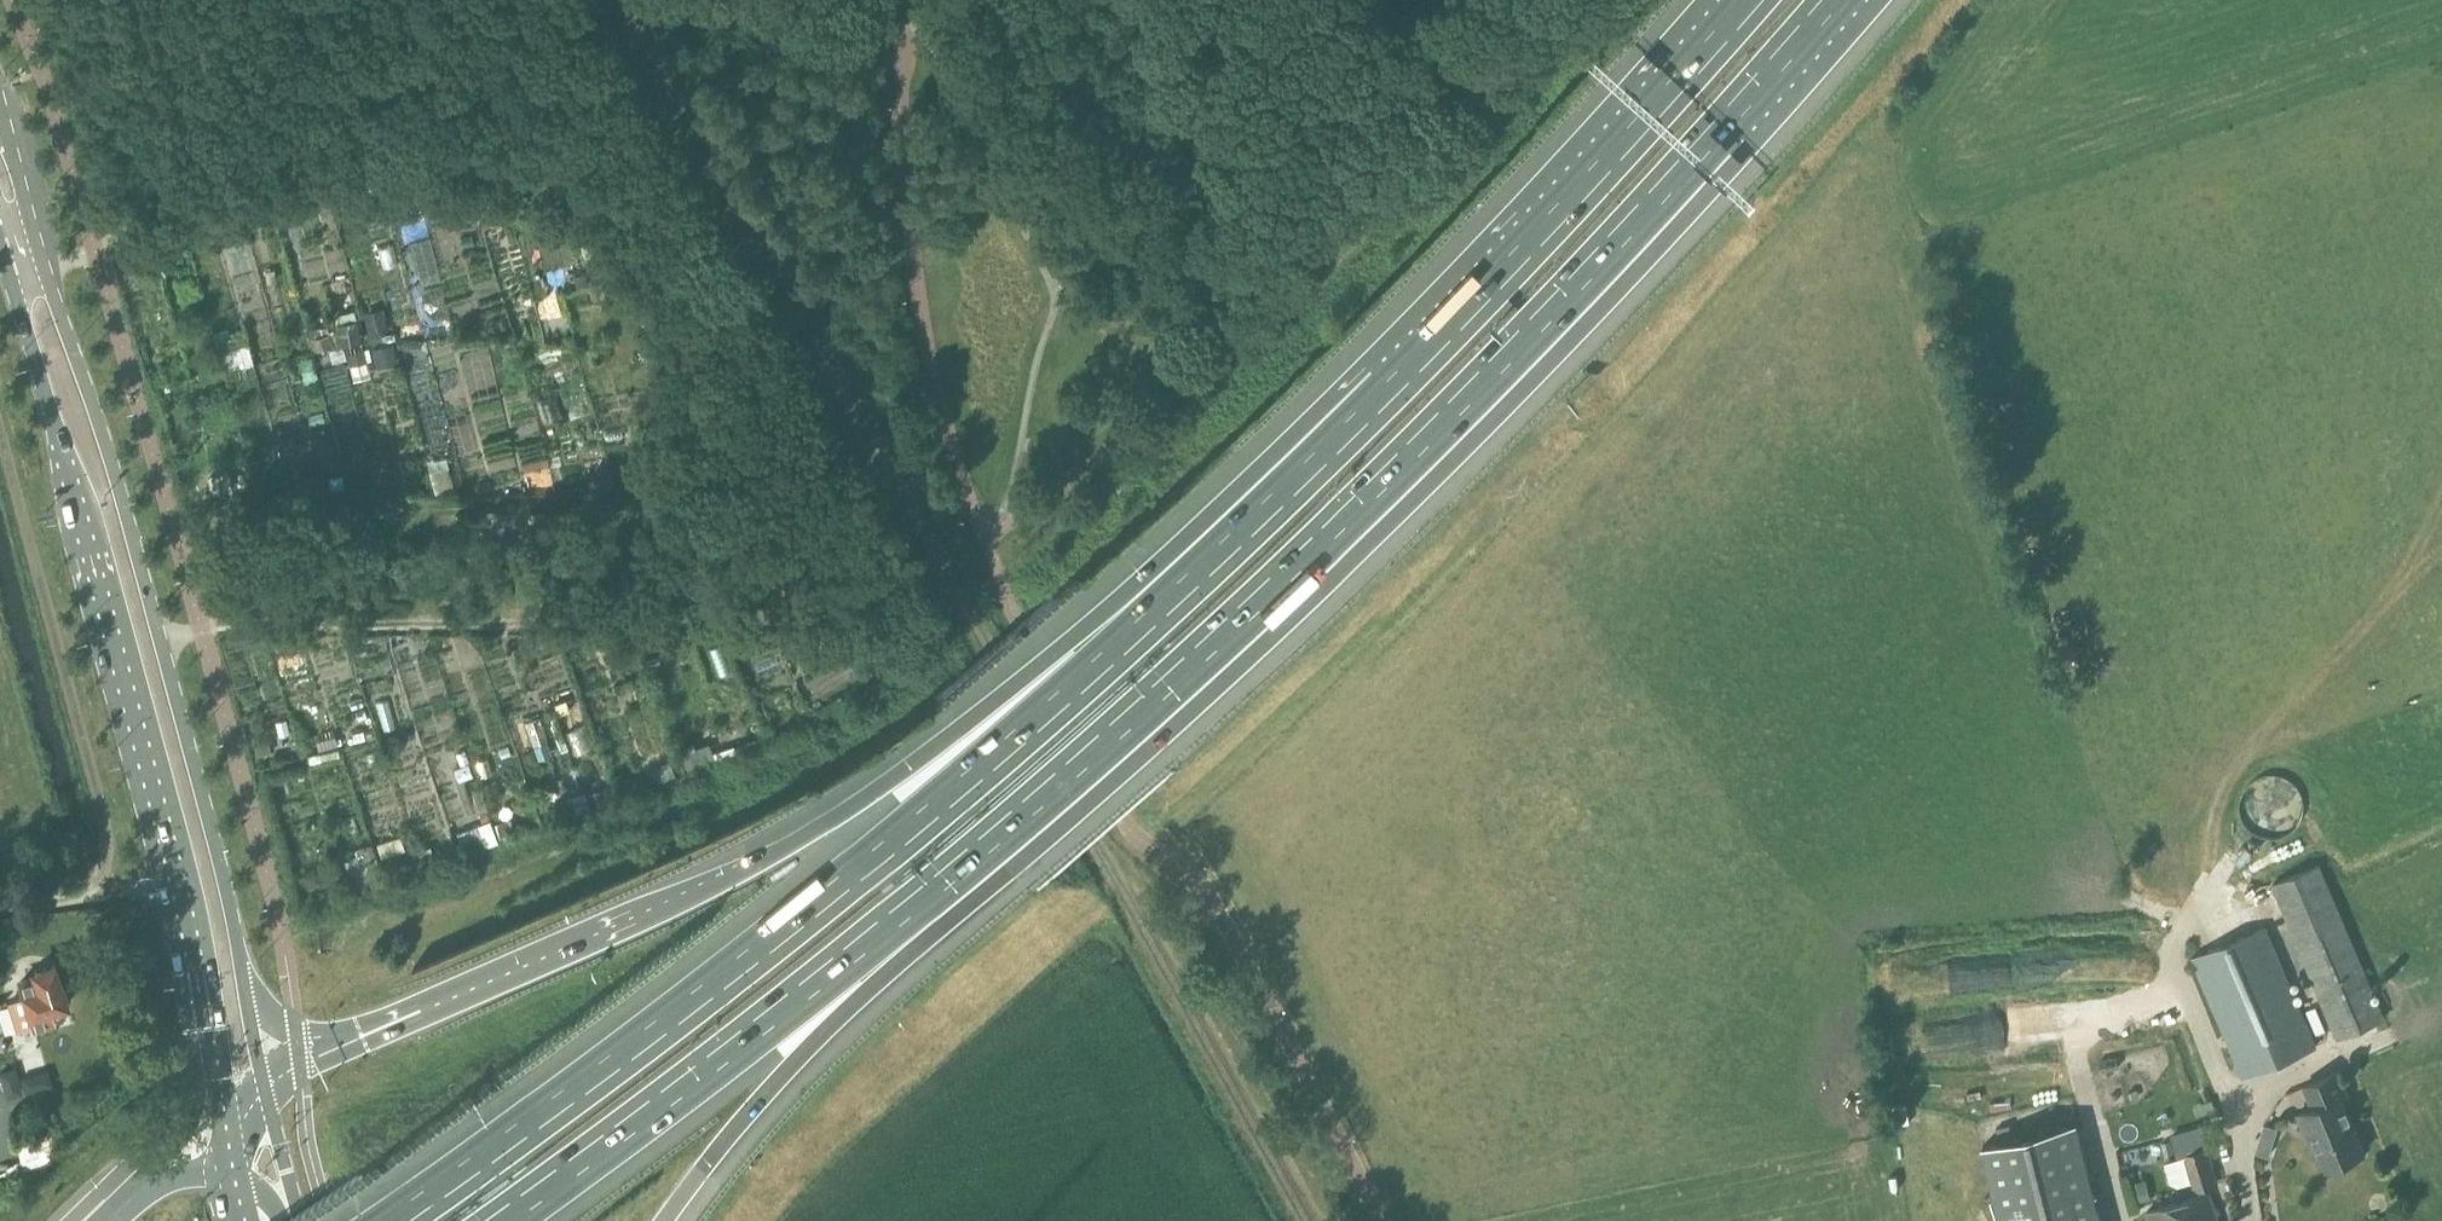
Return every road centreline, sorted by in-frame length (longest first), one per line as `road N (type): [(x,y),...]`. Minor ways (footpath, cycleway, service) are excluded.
road 1 (motorway): [(915,901),(1132,717),(1441,426),(1833,0)]
road 2 (motorway): [(1179,595),(668,1024),(395,1220)]
road 3 (motorway): [(1179,595),(1084,629),(852,808),(748,871),(362,1036)]
road 4 (secondary): [(245,993),(206,809),(108,451),(43,264),(0,105)]
road 5 (motorway): [(1752,0),(1540,236),(1179,595)]
road 6 (secondary): [(0,247),(178,877),(205,1029)]
road 7 (motorway): [(501,1220),(688,1084),(915,901)]
road 8 (motorway): [(664,1220),(915,901)]
road 9 (motorway): [(205,1029),(192,1110),(150,1169)]
road 10 (primary): [(205,1029),(218,1174)]
road 11 (primary): [(298,1220),(265,1089)]
road 12 (motorway): [(362,1036),(296,1028),(245,993)]

